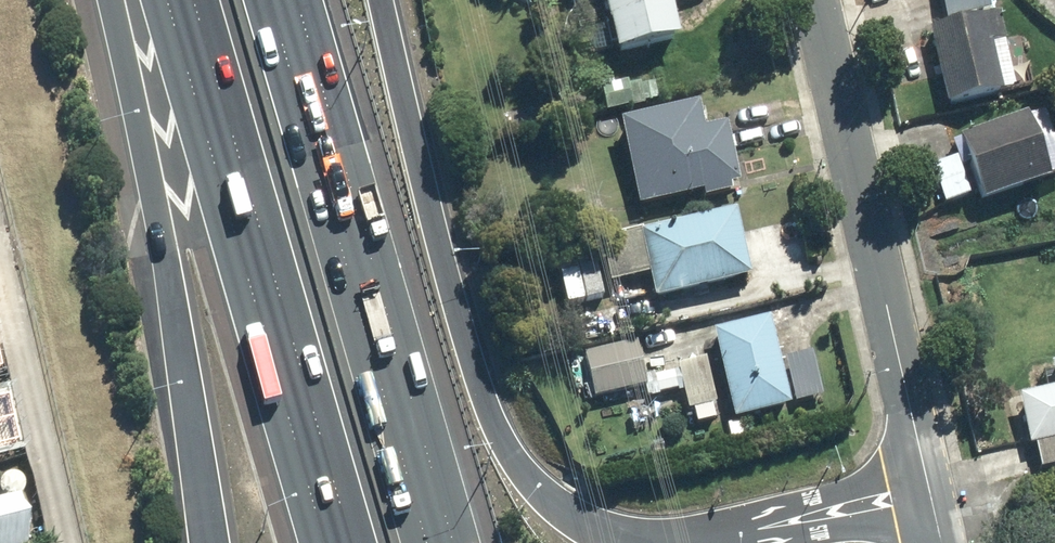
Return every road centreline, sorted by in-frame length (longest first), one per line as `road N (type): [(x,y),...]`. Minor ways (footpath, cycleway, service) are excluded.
road 1 (motorway): [(382,0),(449,283),(497,422),(534,485),(558,507),(629,542)]
road 2 (motorway): [(352,542),(194,0)]
road 3 (motorway): [(270,0),(427,542)]
road 4 (motorway): [(207,542),(149,199),(104,0)]
road 5 (residential): [(815,0),(930,493)]
road 6 (motorway): [(699,542),(930,493)]

